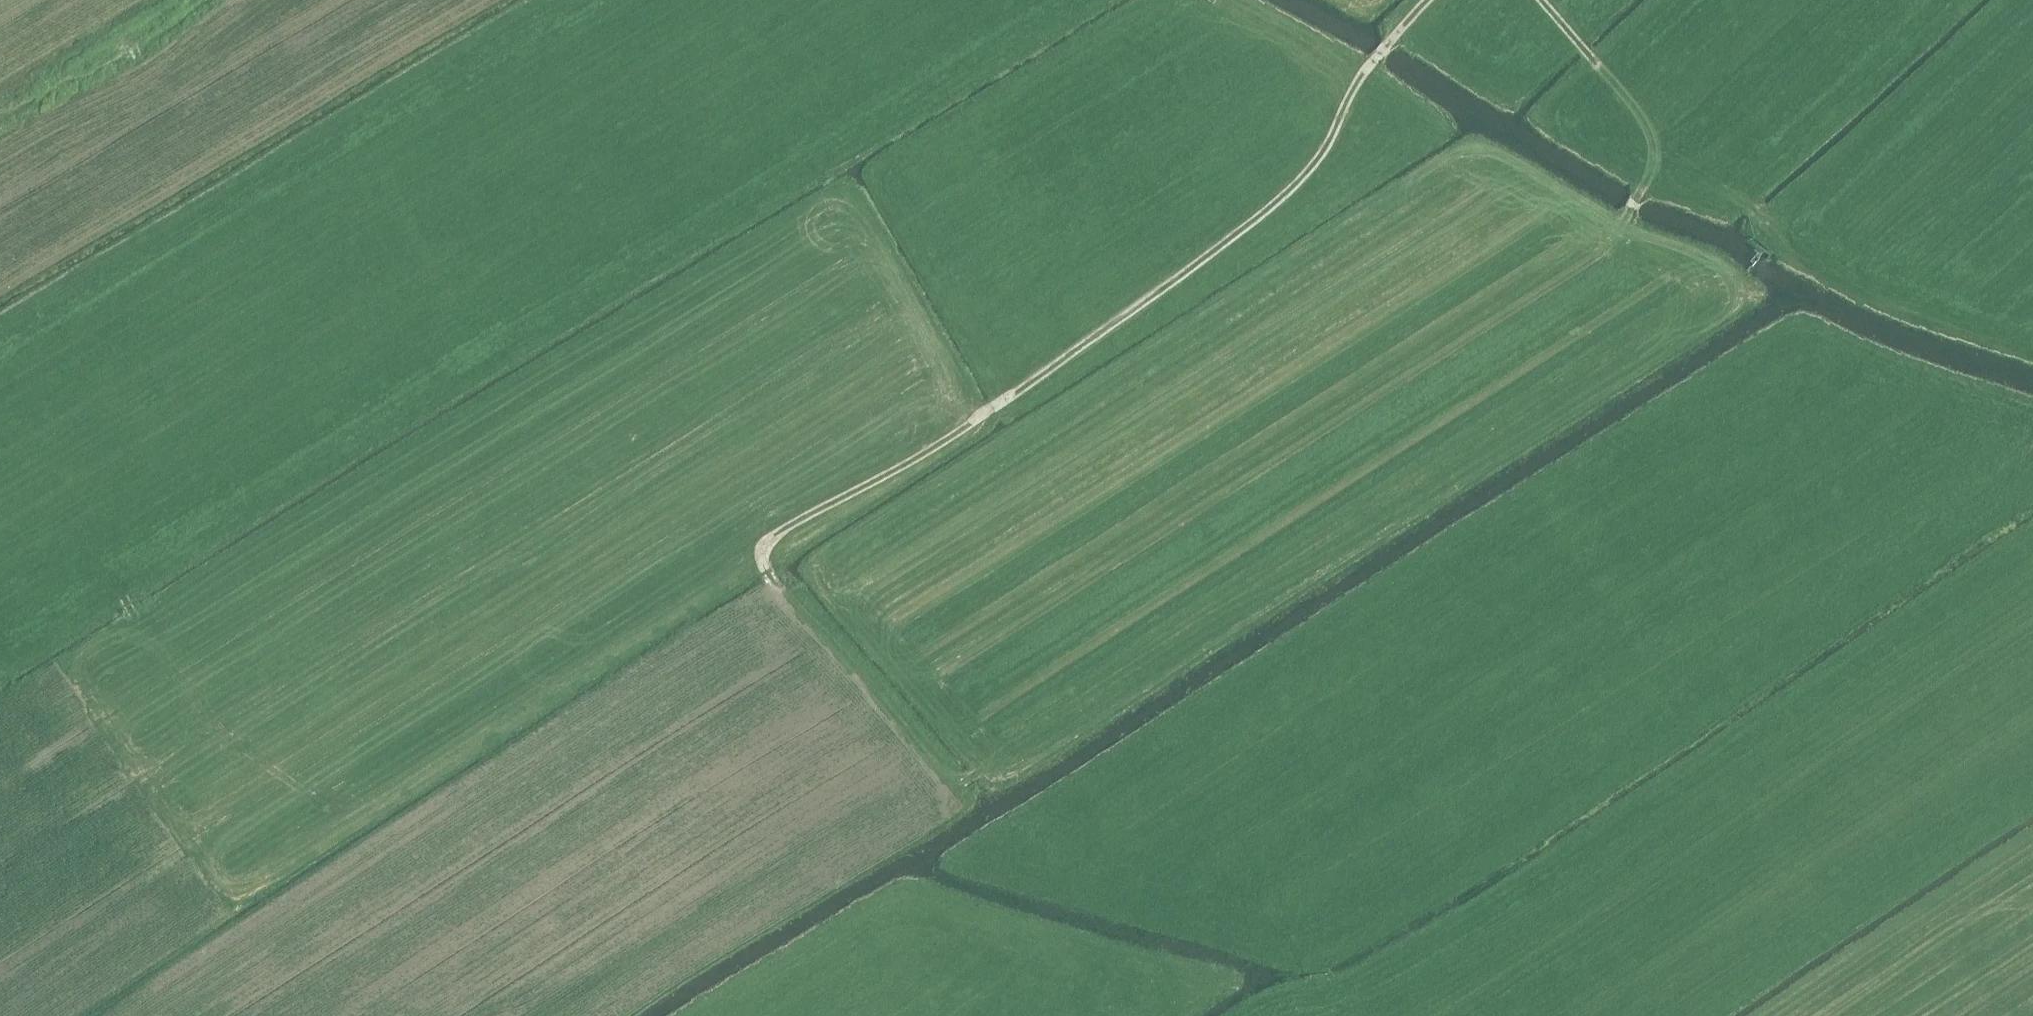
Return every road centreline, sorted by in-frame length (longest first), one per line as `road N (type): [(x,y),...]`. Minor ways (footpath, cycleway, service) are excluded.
road 1 (track): [(769,569),(764,554),(778,537),(1010,402),(1309,180),(1376,59)]
road 2 (track): [(0,244),(416,0)]
road 3 (track): [(1653,183),(1743,200),(1786,250),(2032,338)]
road 4 (track): [(1638,197),(1653,183),(1647,135),(1545,0)]
road 5 (track): [(1638,197),(1534,337)]
road 6 (track): [(630,595),(764,554)]

